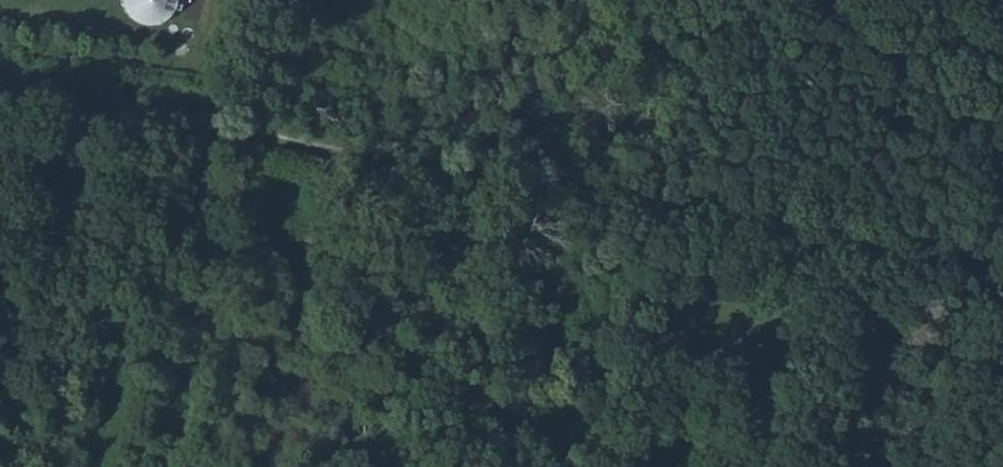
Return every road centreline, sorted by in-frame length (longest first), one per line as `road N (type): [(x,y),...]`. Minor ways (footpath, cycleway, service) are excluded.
road 1 (track): [(0,85),(563,193),(1002,267)]

